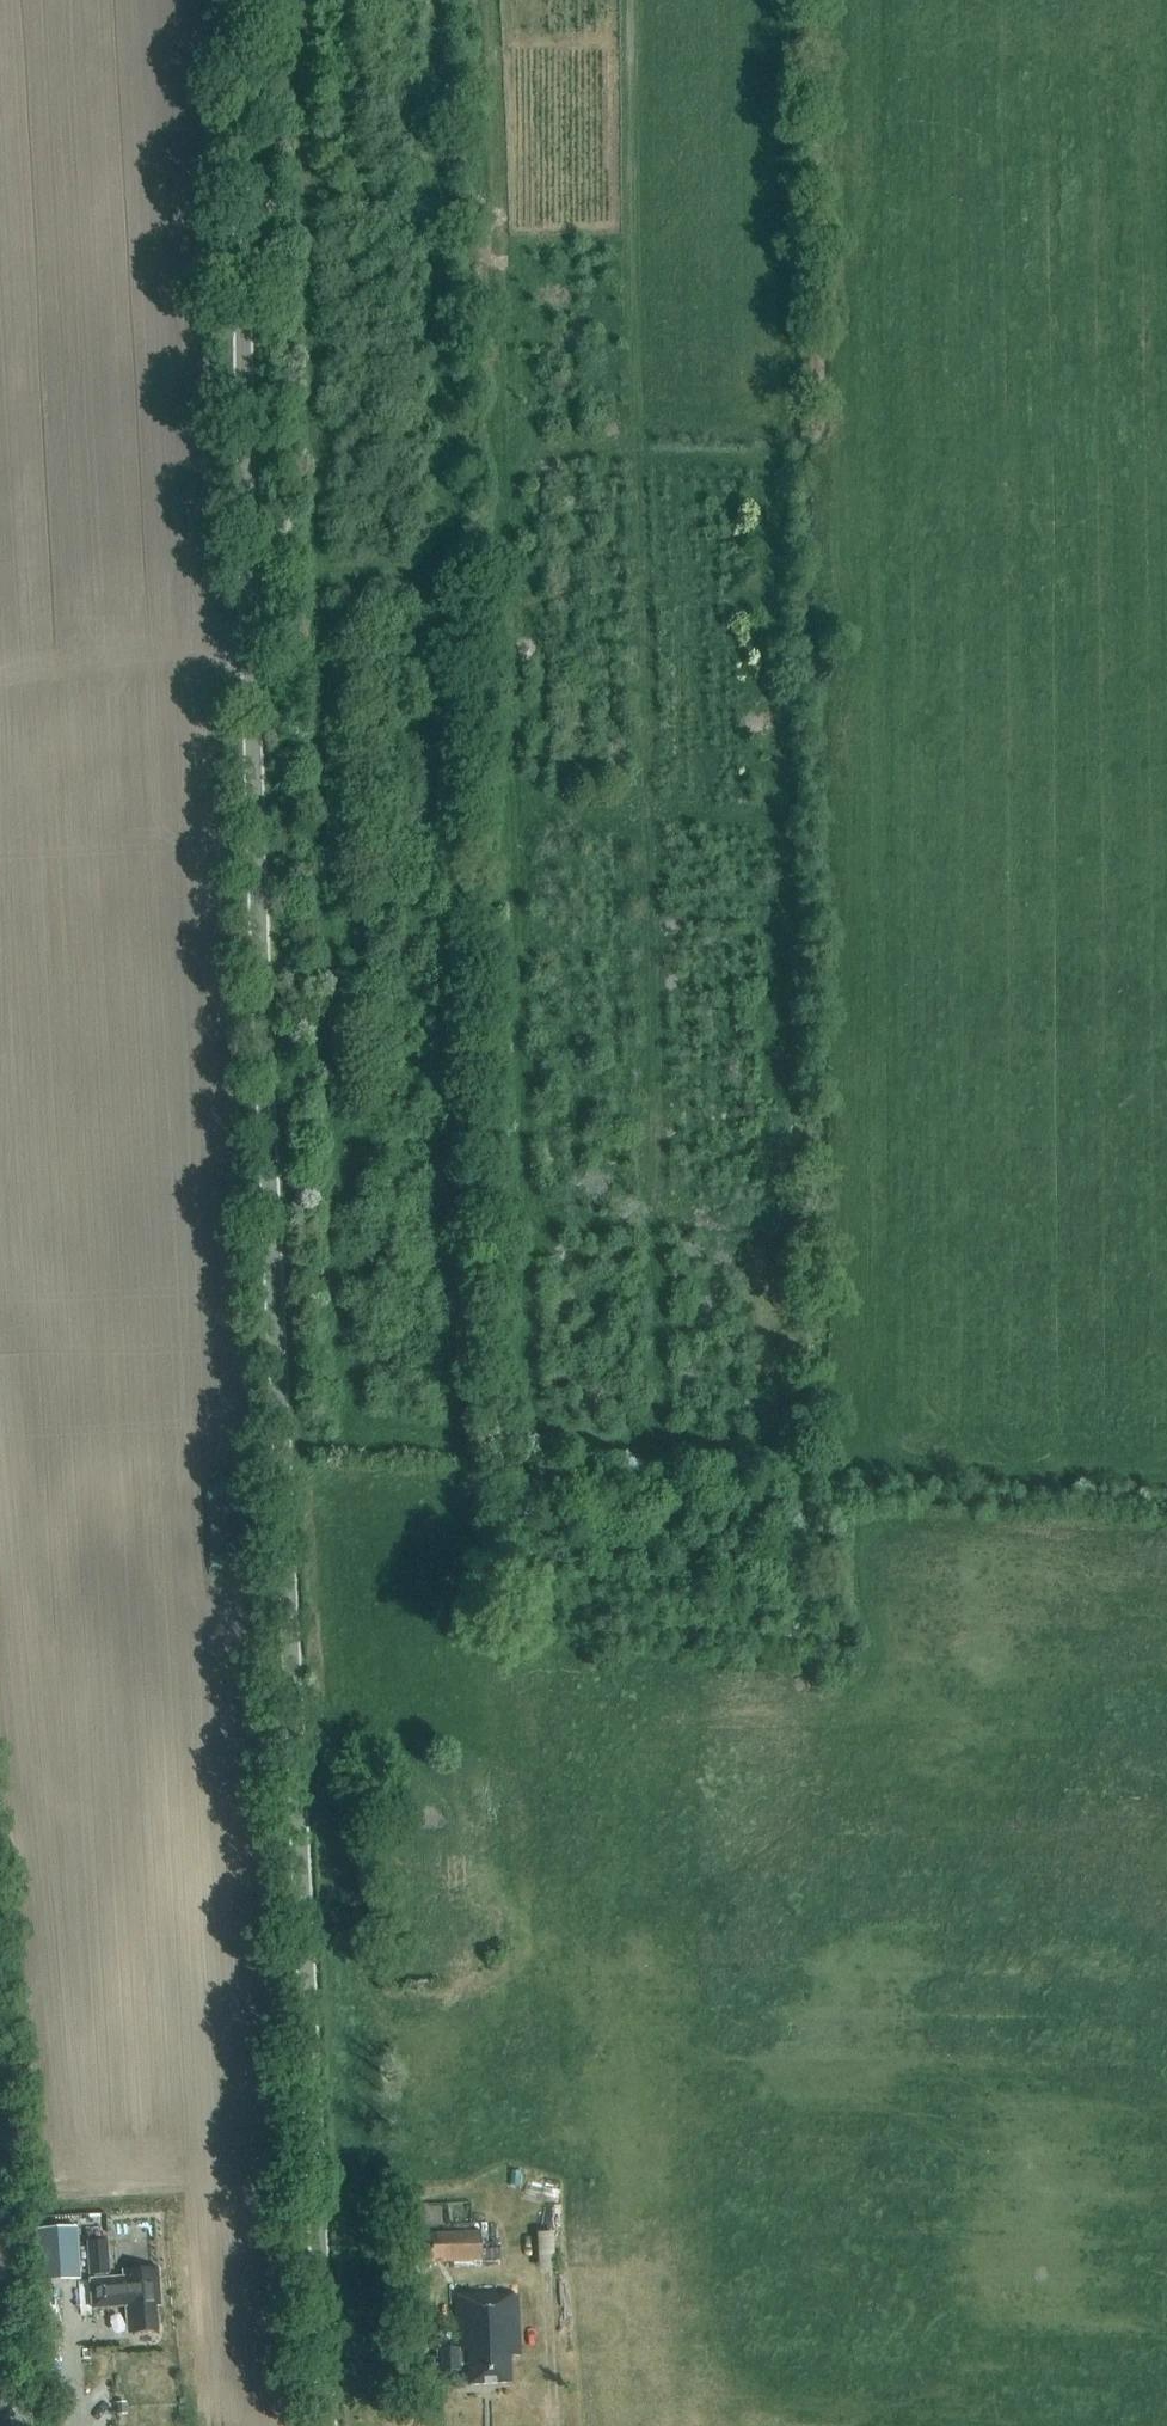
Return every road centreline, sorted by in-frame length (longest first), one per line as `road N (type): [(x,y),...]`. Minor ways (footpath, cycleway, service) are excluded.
road 1 (unclassified): [(326,2425),(244,624),(237,0)]

